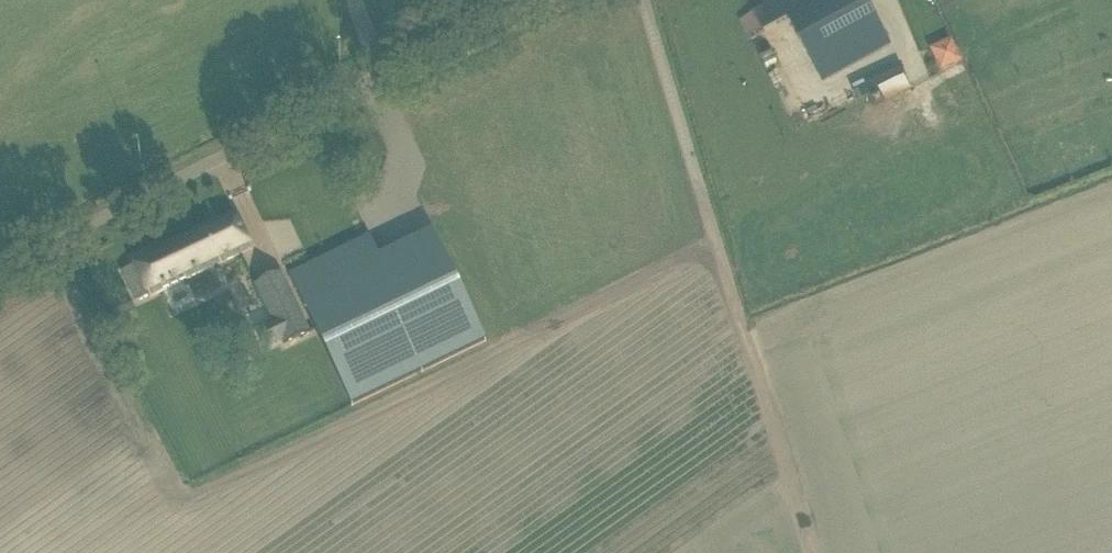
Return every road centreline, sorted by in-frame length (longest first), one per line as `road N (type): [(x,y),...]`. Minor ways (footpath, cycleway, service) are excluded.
road 1 (unclassified): [(0,274),(554,0)]

